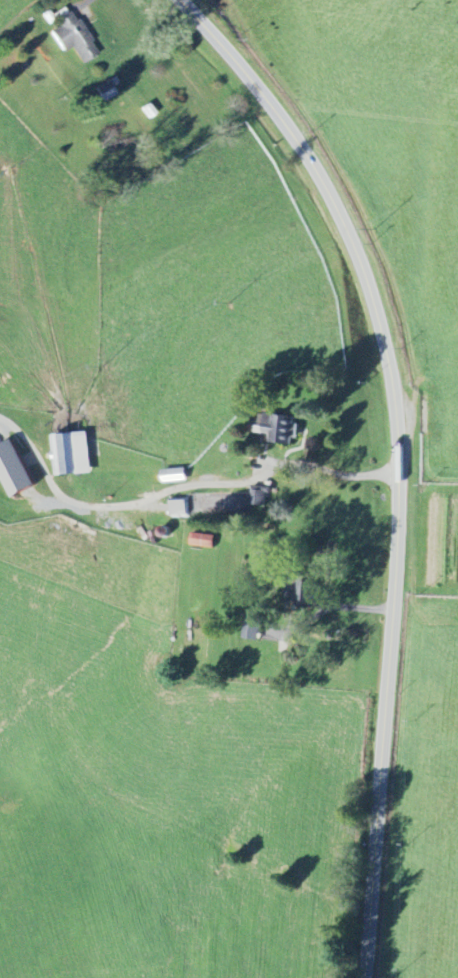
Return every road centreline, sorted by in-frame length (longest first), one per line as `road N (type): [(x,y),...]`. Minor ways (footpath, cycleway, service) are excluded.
road 1 (secondary): [(360,977),(388,705),(399,476),(390,383),(373,298),(306,153),(180,0)]

